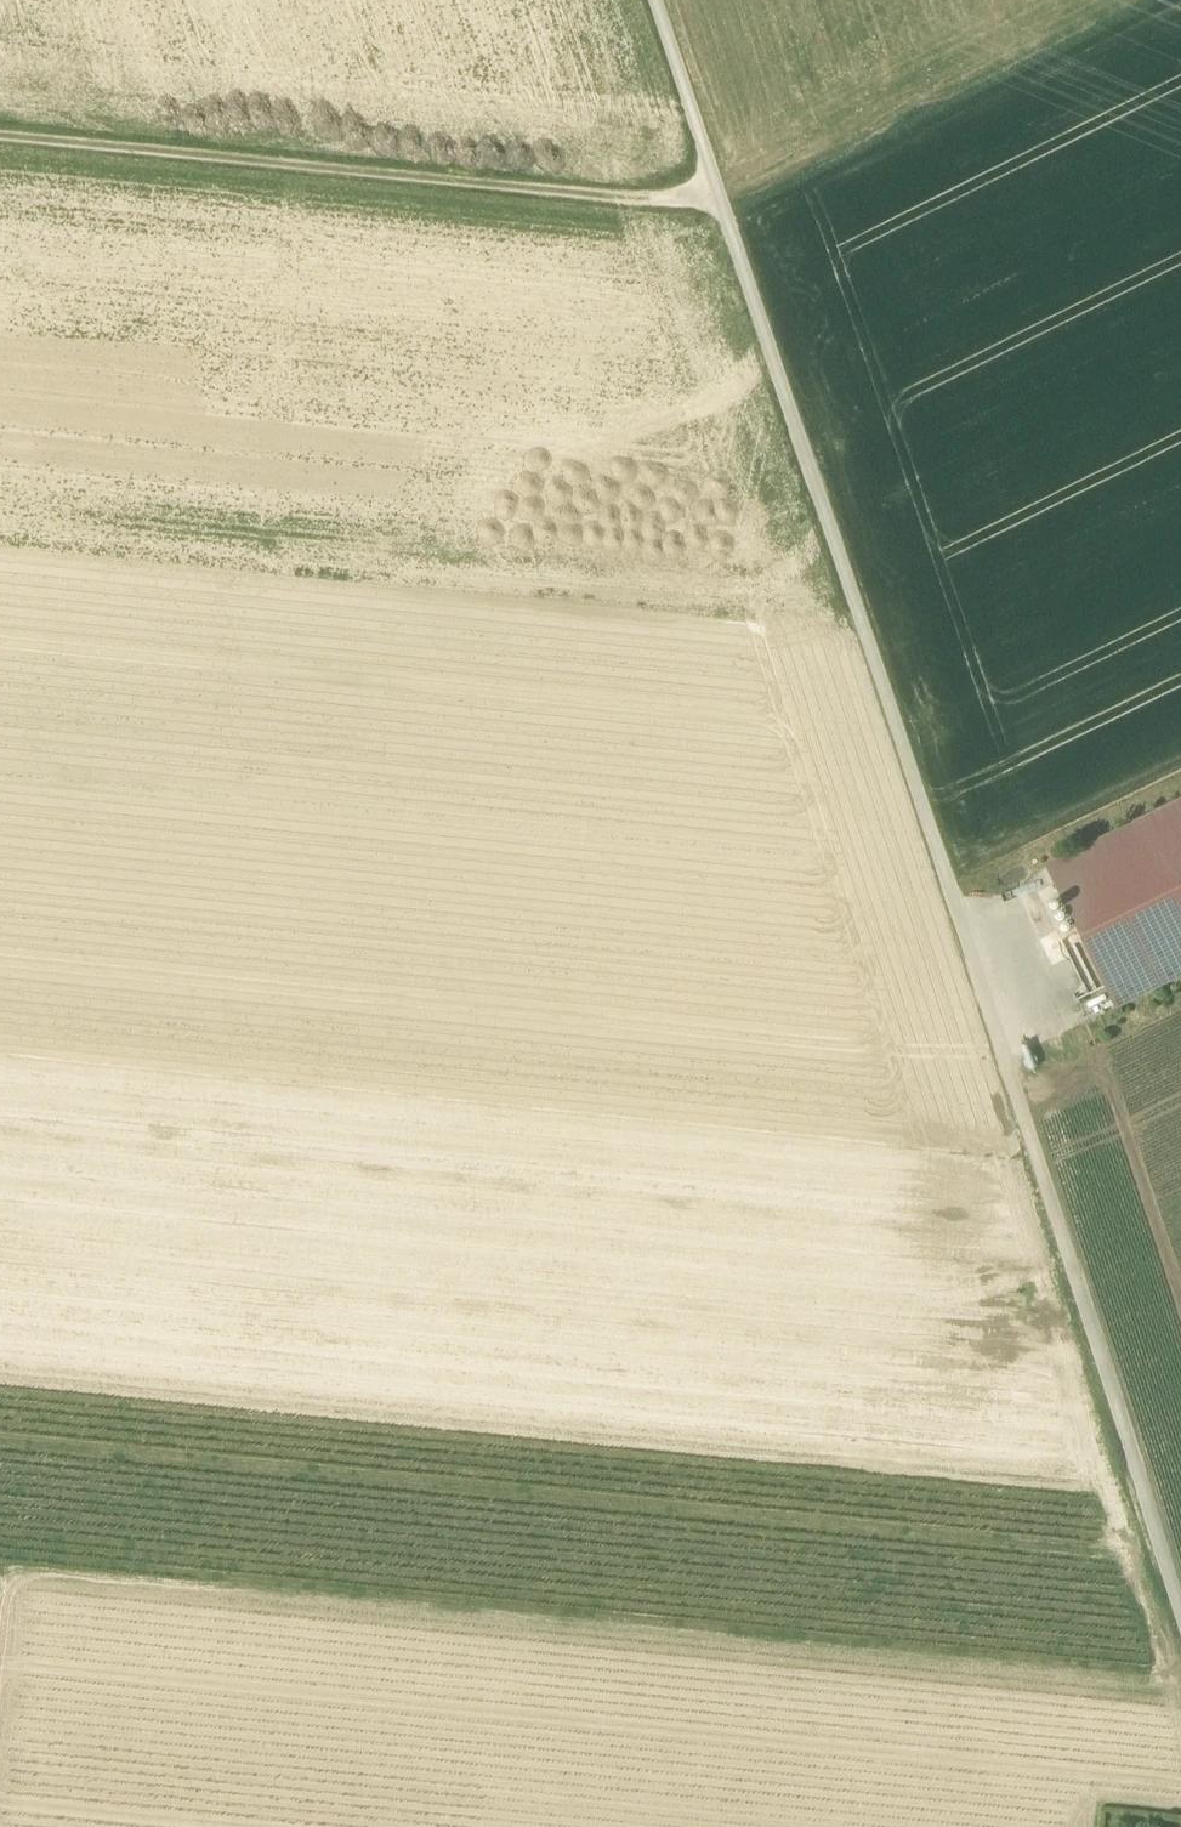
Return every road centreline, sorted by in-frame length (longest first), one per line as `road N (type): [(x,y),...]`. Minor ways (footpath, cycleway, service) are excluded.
road 1 (track): [(1180,1613),(655,0)]
road 2 (track): [(0,137),(650,200),(715,184)]

